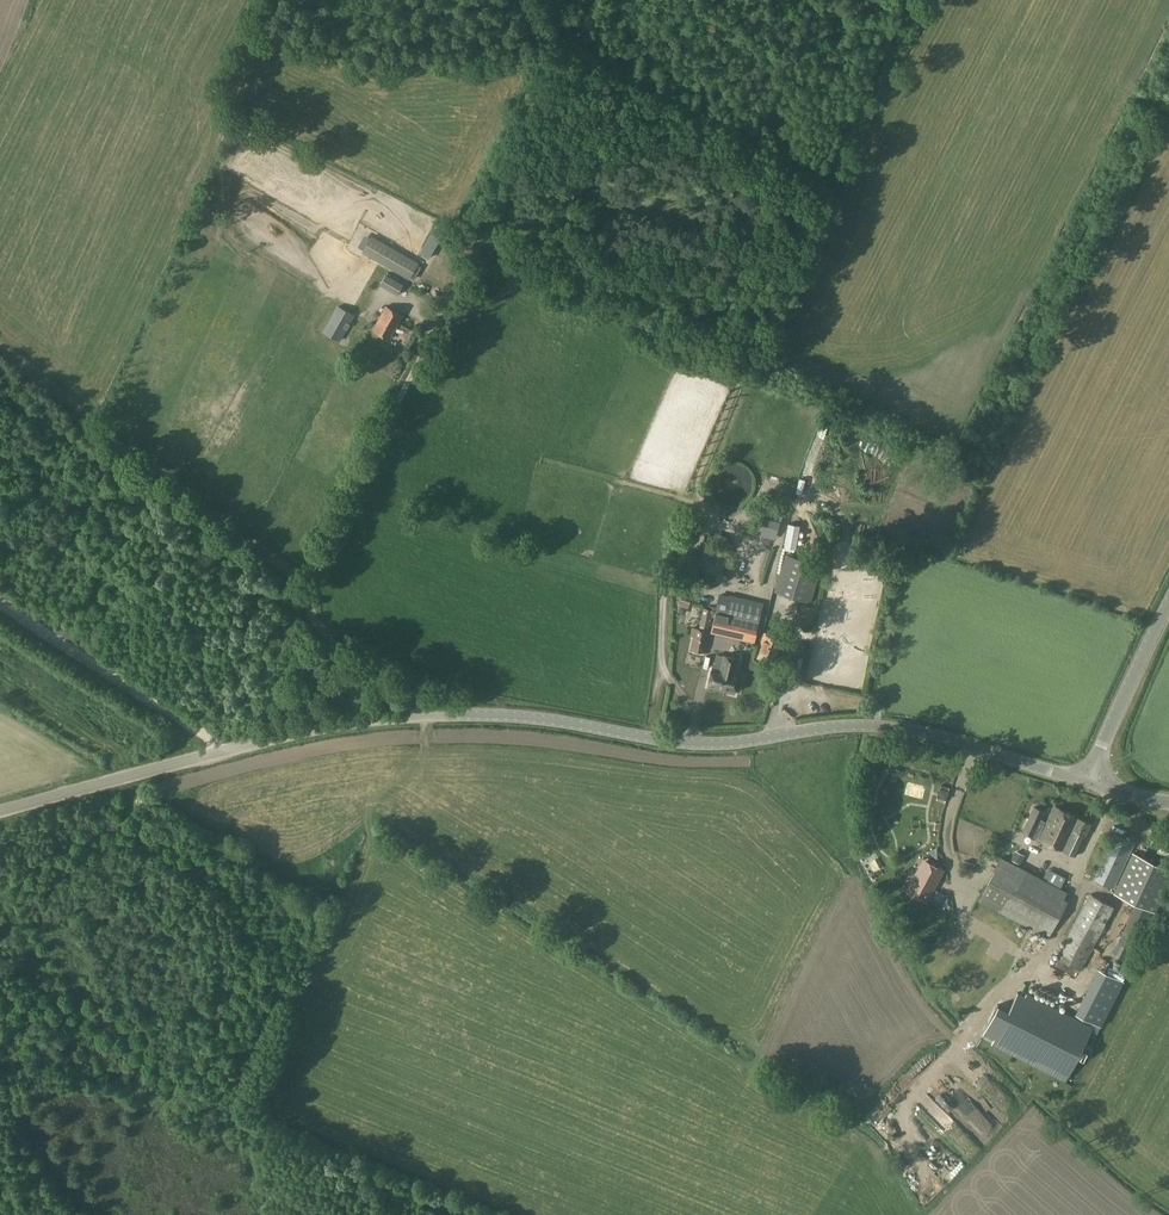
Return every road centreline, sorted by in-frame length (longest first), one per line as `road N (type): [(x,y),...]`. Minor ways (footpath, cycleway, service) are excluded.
road 1 (tertiary): [(0,810),(306,729),(445,714),(518,717),(712,744),(877,729),(1084,782)]
road 2 (track): [(228,749),(0,603)]
road 3 (tertiary): [(1084,782),(1168,610)]

